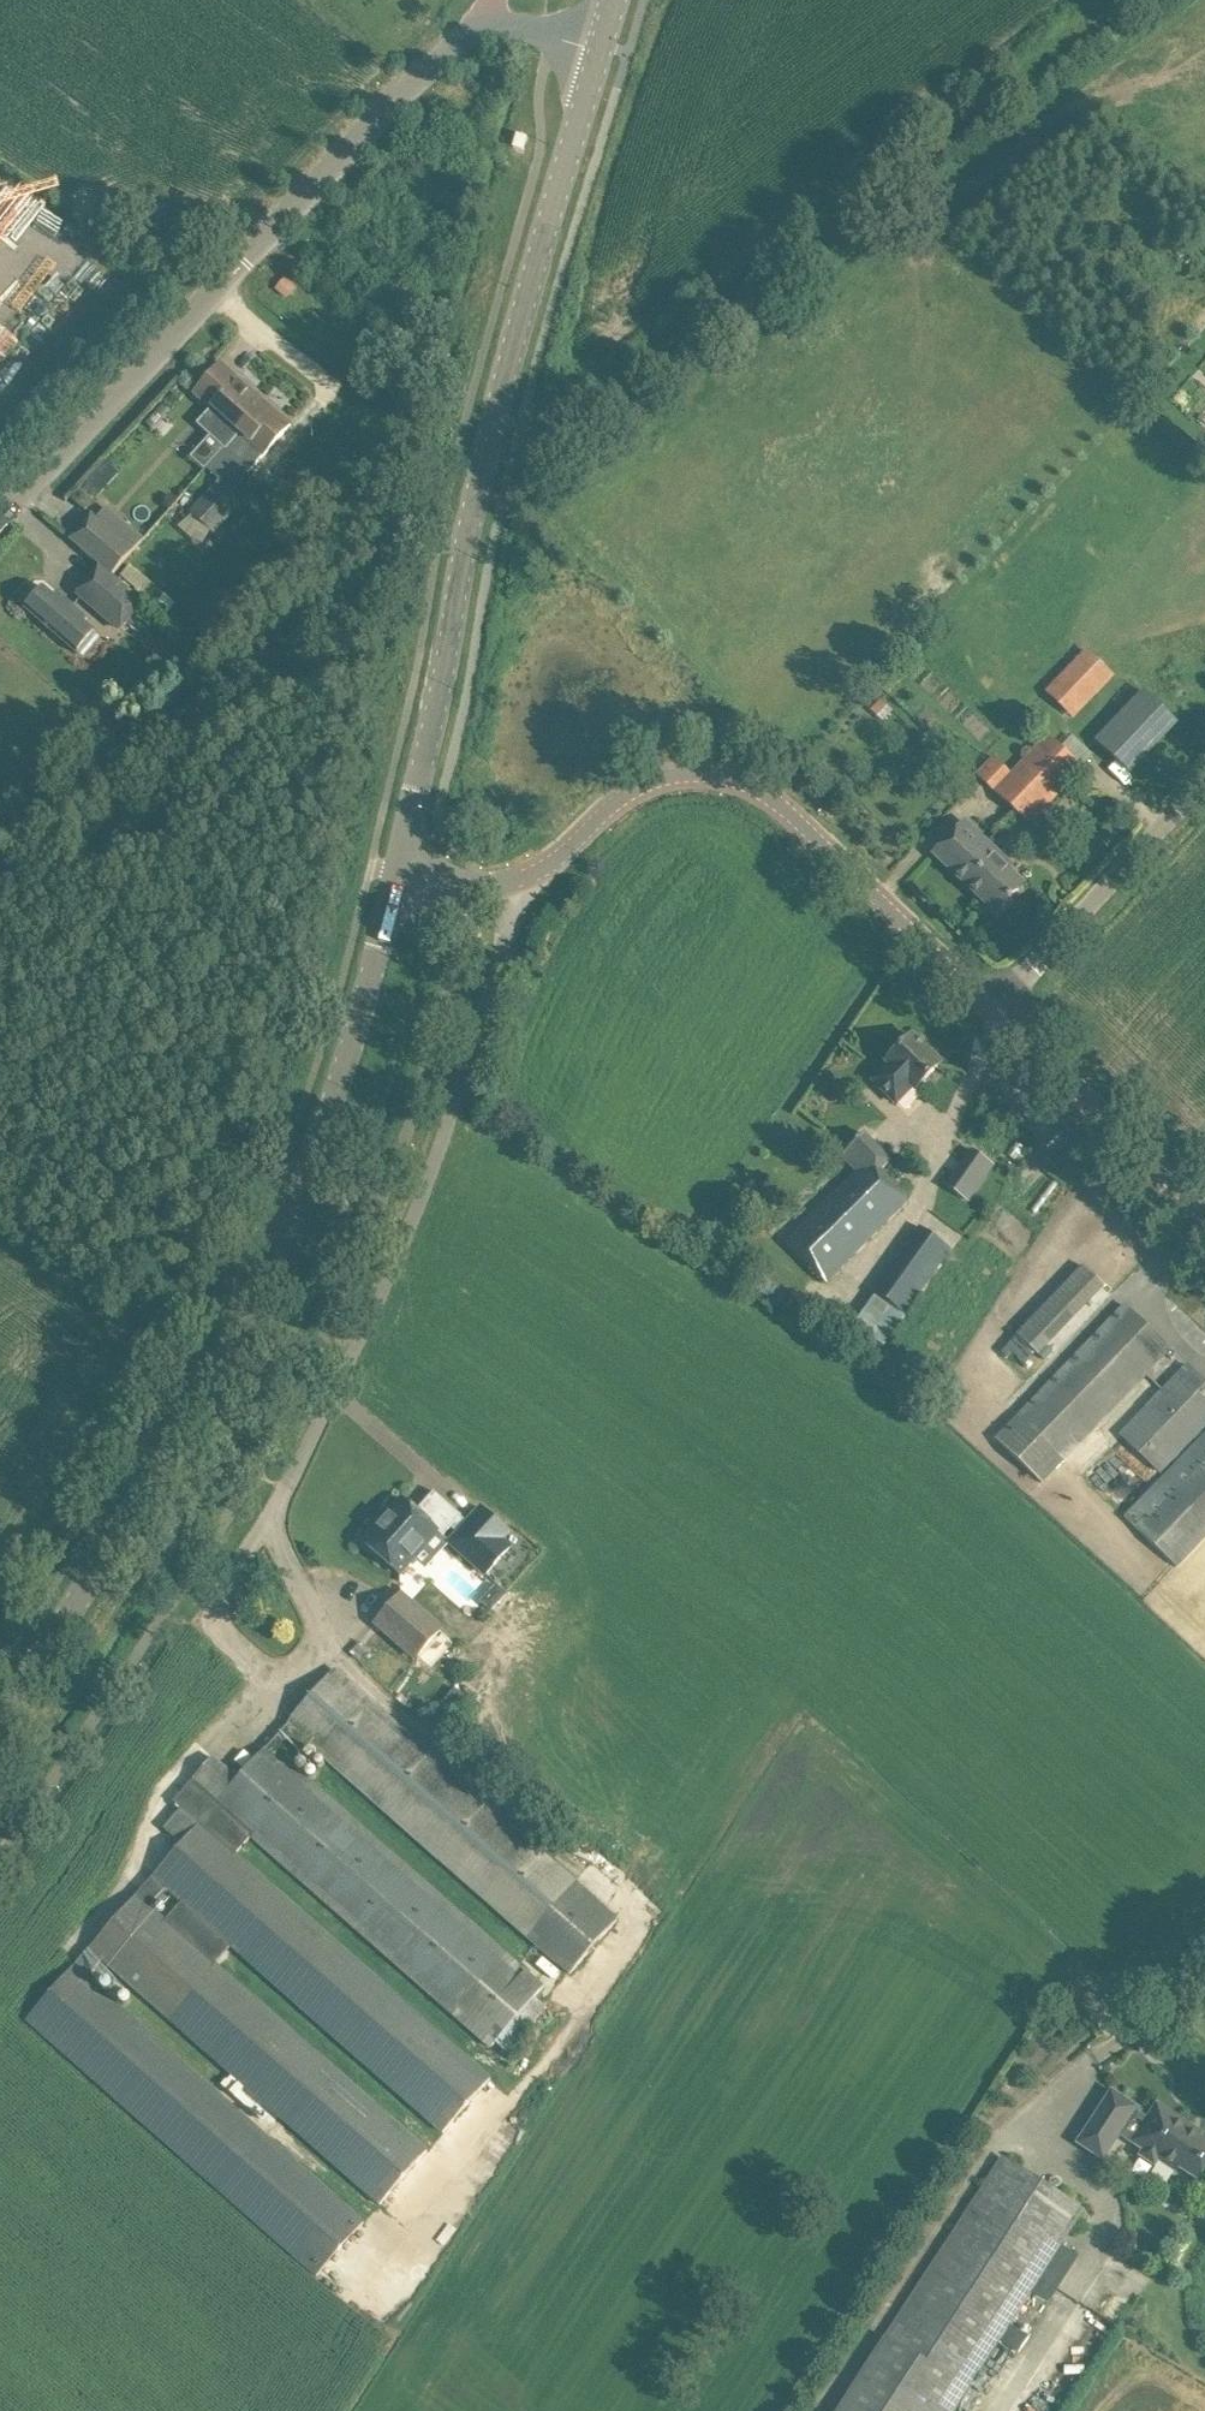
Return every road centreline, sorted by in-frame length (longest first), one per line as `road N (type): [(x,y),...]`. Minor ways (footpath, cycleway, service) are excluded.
road 1 (unclassified): [(0,1715),(95,1585),(222,1363),(334,1101),(400,872)]
road 2 (unclassified): [(400,872),(496,412),(601,46)]
road 3 (unclassified): [(0,517),(480,12),(601,46)]
road 4 (residential): [(276,1514),(406,1245),(492,991),(522,876)]
road 5 (unclassified): [(993,1008),(774,799),(725,775),(656,780),(550,865),(522,876)]
road 6 (unclassified): [(993,1008),(1204,778)]
road 7 (unclassified): [(1204,1215),(993,1008)]
road 8 (residential): [(276,1514),(321,1641),(290,1672),(227,1639),(213,1607)]
road 9 (unclassified): [(522,876),(476,885),(400,872)]

